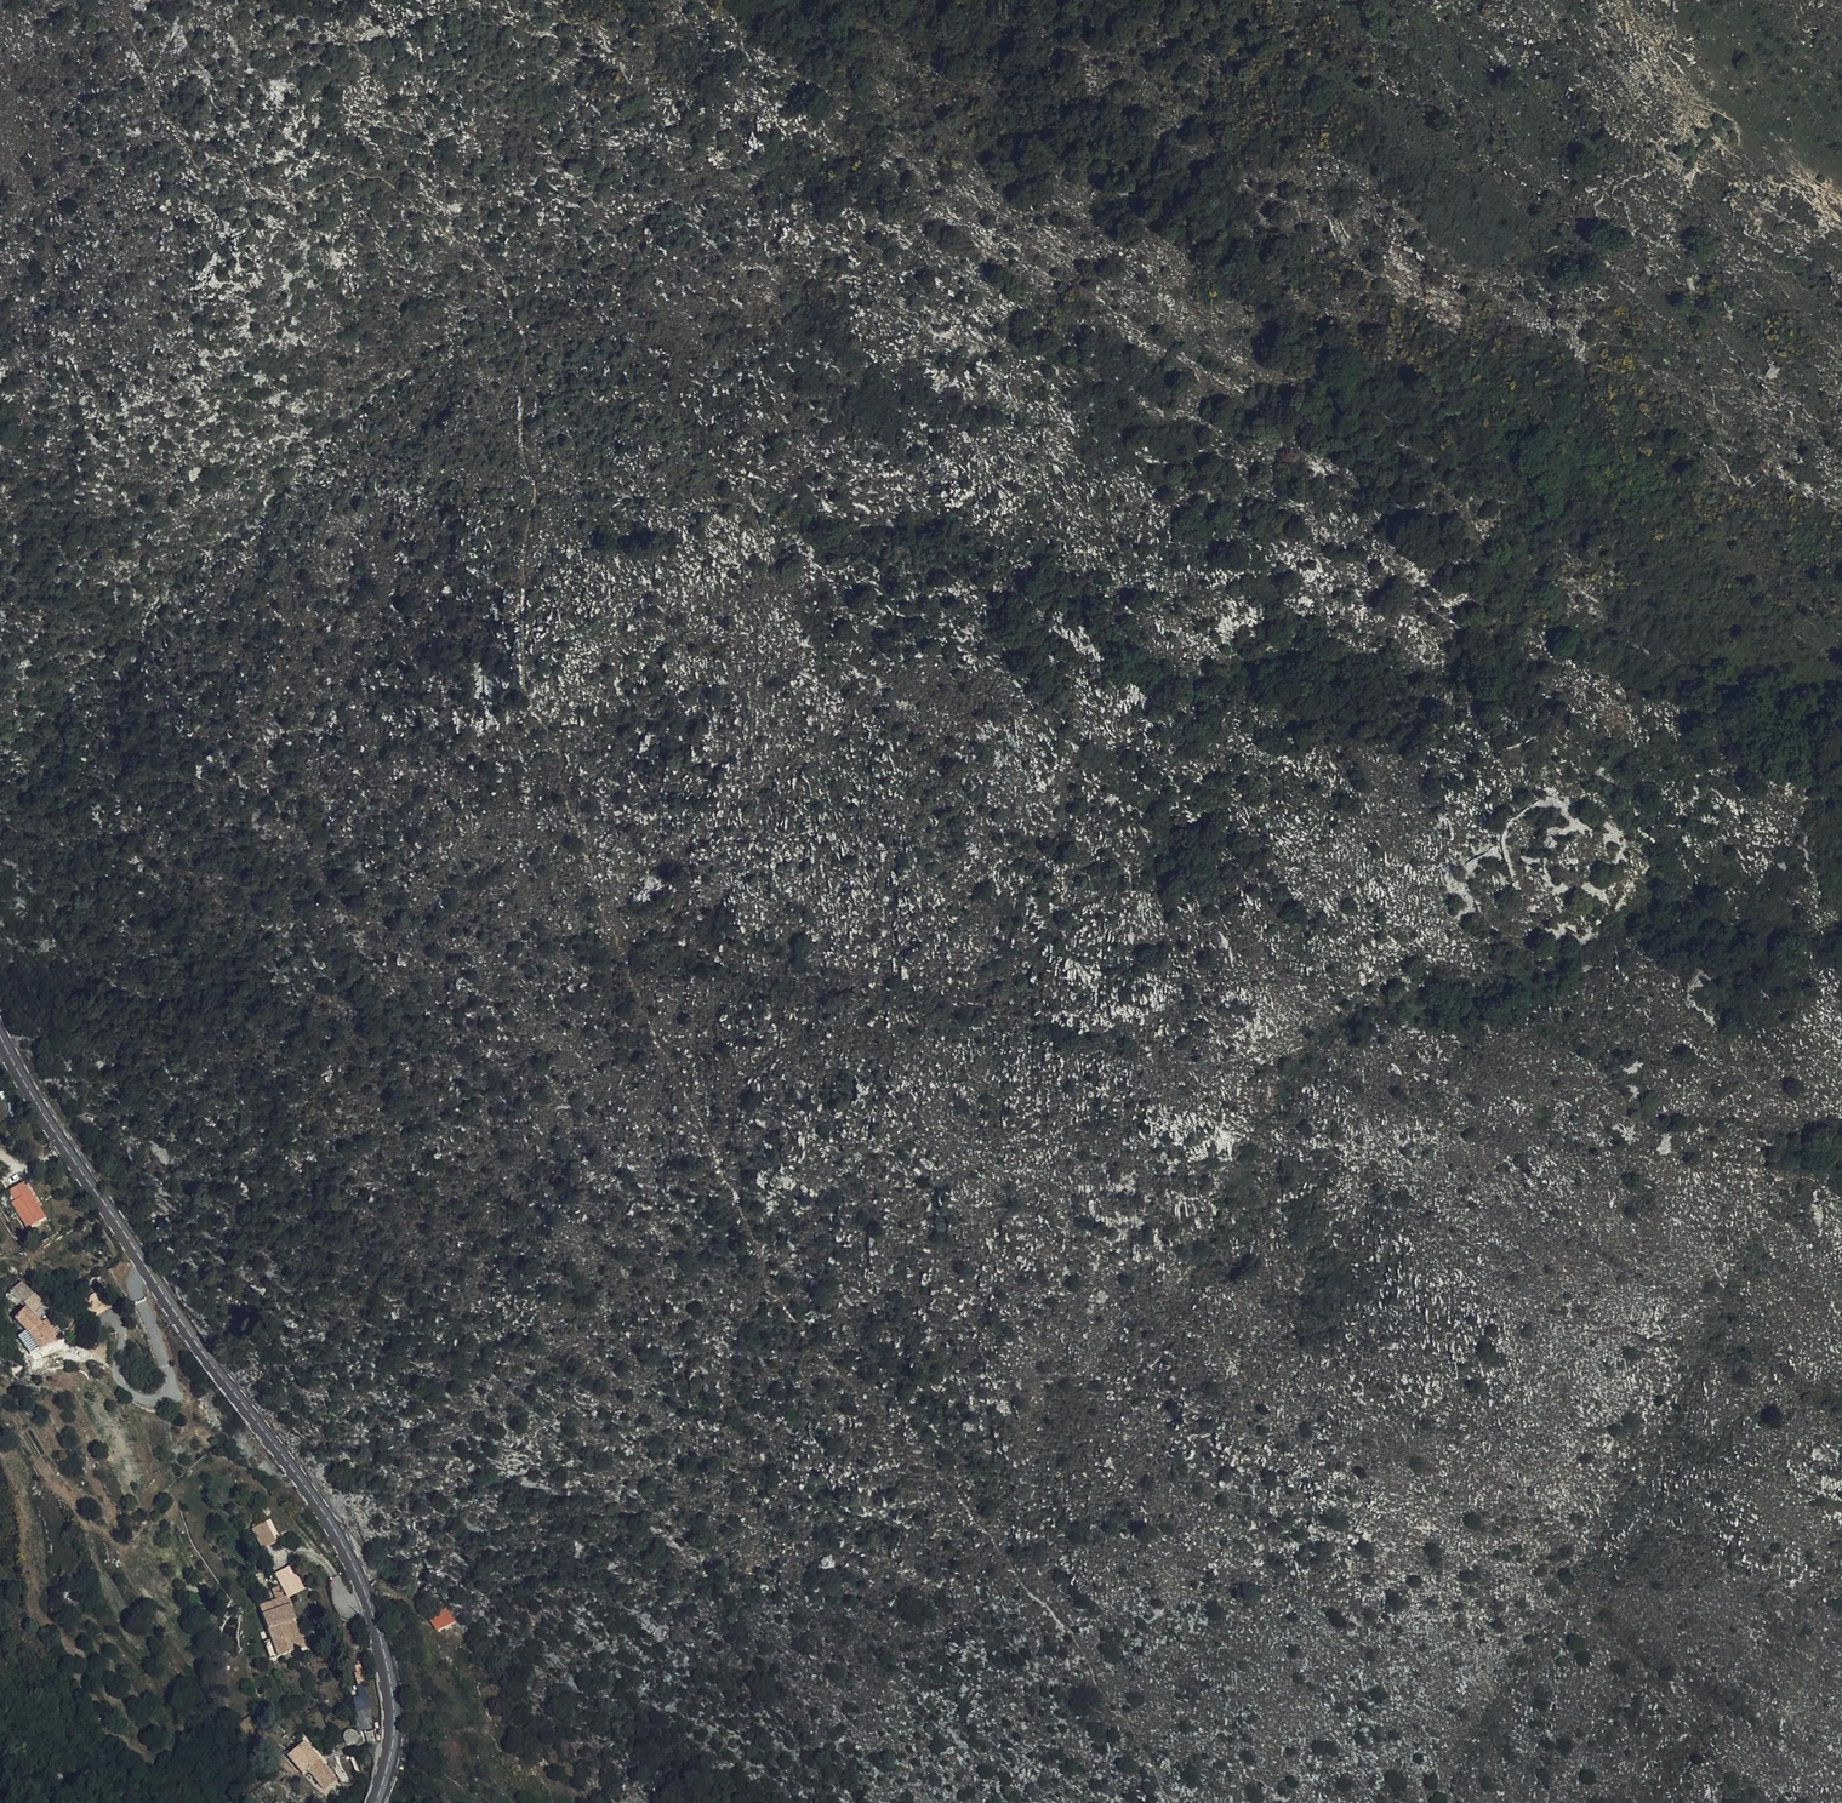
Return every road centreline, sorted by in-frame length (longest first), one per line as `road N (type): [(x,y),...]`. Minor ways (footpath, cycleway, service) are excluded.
road 1 (tertiary): [(0,1033),(162,1293),(345,1546),(367,1593),(392,1692),(394,1734),(376,1802)]

